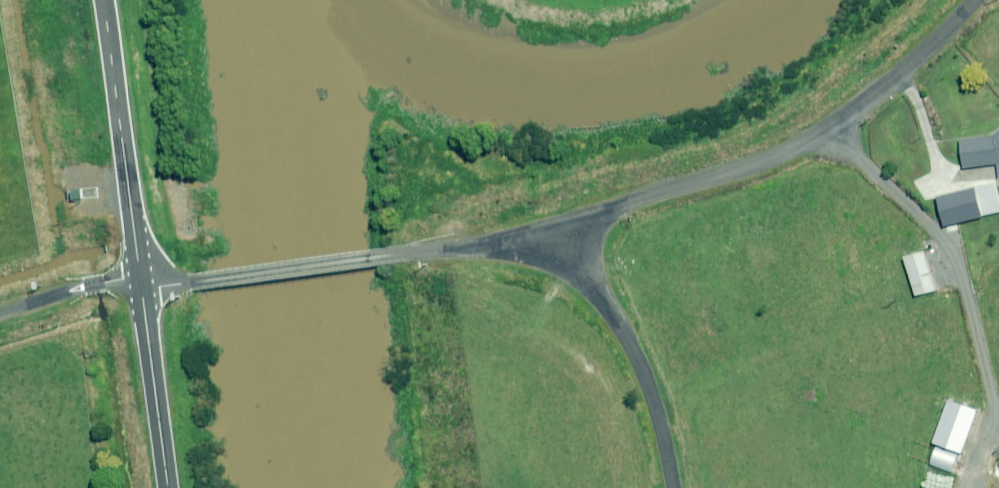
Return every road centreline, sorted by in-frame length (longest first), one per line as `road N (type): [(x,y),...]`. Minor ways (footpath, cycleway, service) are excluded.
road 1 (unclassified): [(985,0),(949,39),(836,126),(573,222)]
road 2 (unclassified): [(573,222),(397,259),(159,287),(141,283)]
road 3 (residential): [(573,222),(661,403),(678,487)]
road 4 (unclassified): [(105,0),(141,283)]
road 5 (unclassified): [(141,283),(167,487)]
road 6 (unclassified): [(141,283),(84,287),(0,316)]

